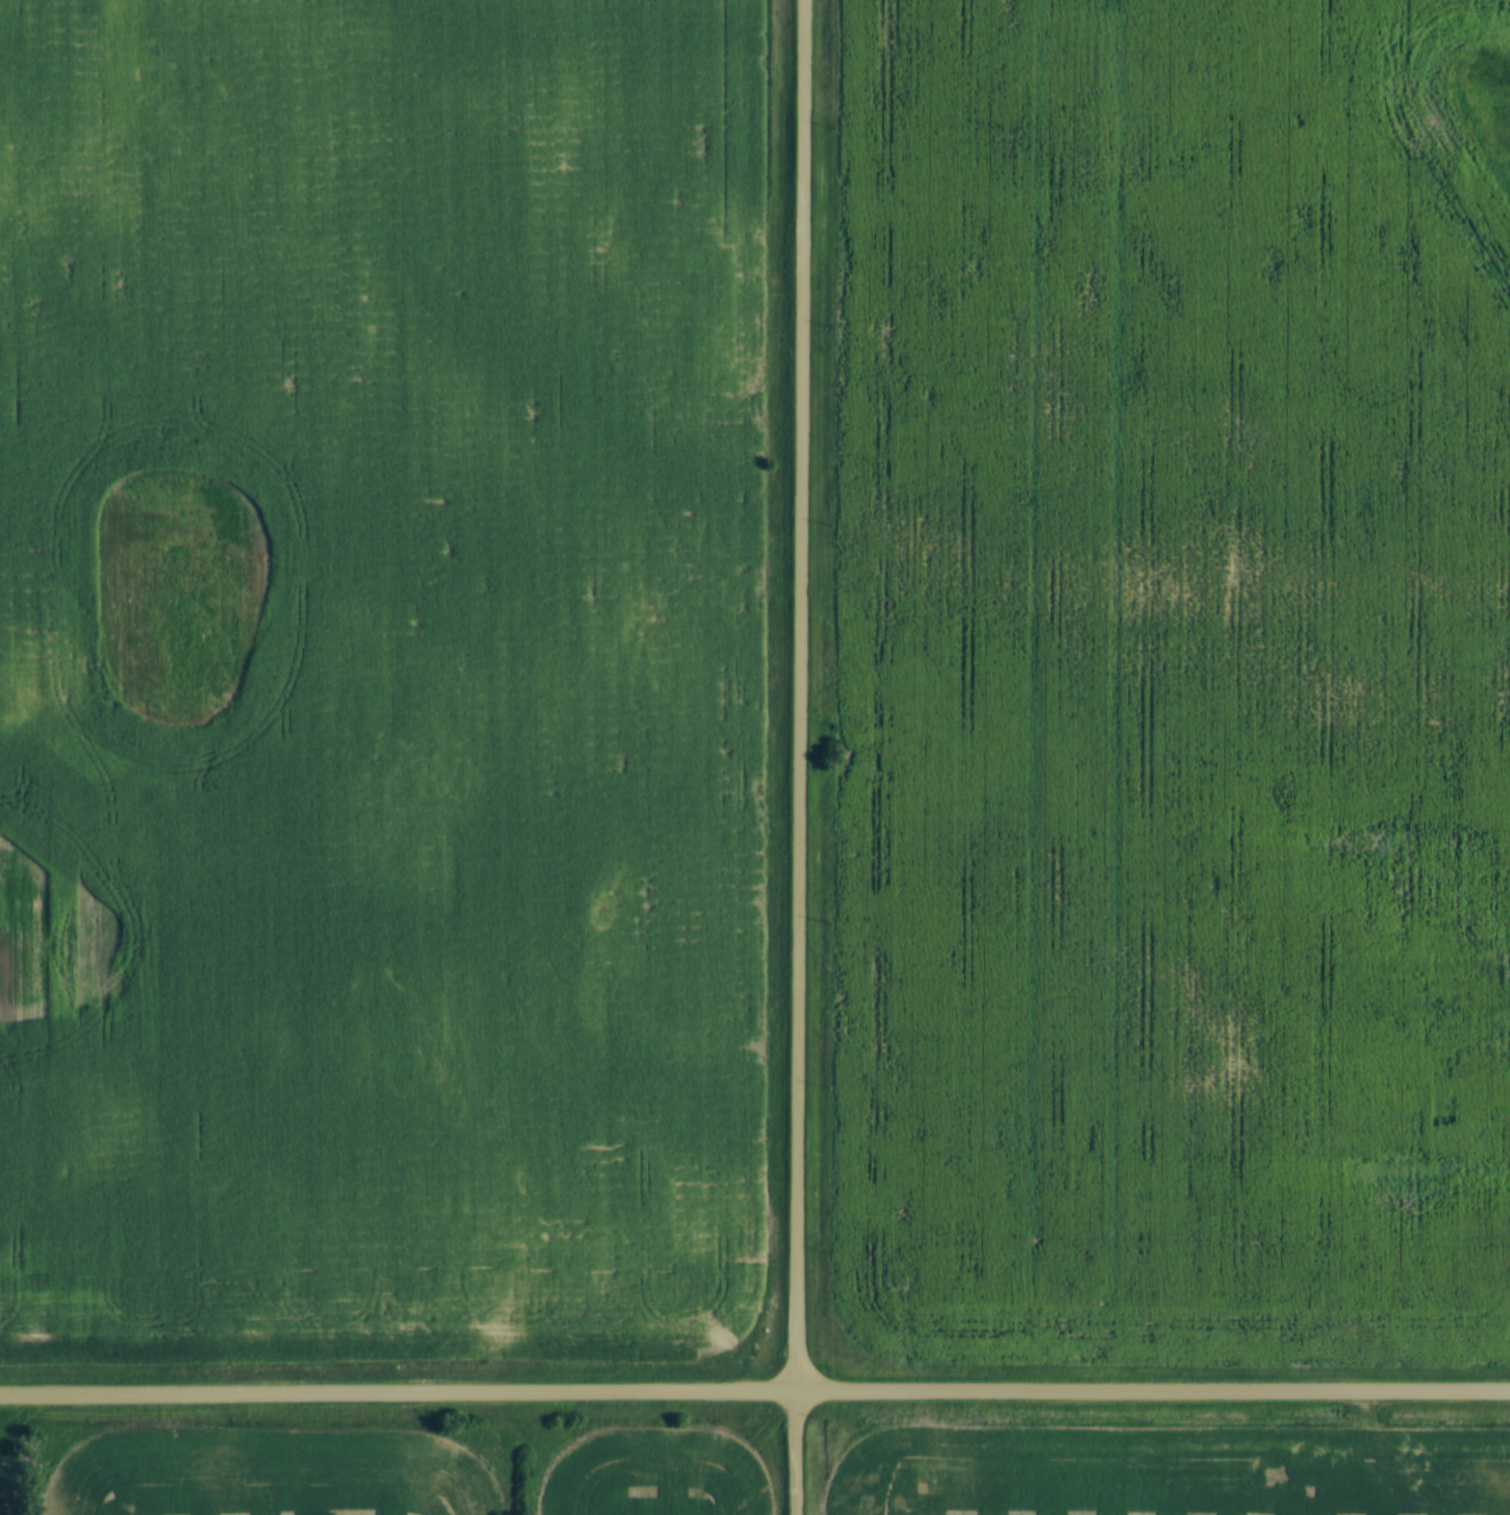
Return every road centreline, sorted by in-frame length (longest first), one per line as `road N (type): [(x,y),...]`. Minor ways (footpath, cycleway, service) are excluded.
road 1 (residential): [(795,1514),(802,0)]
road 2 (residential): [(1509,1394),(0,1397)]

